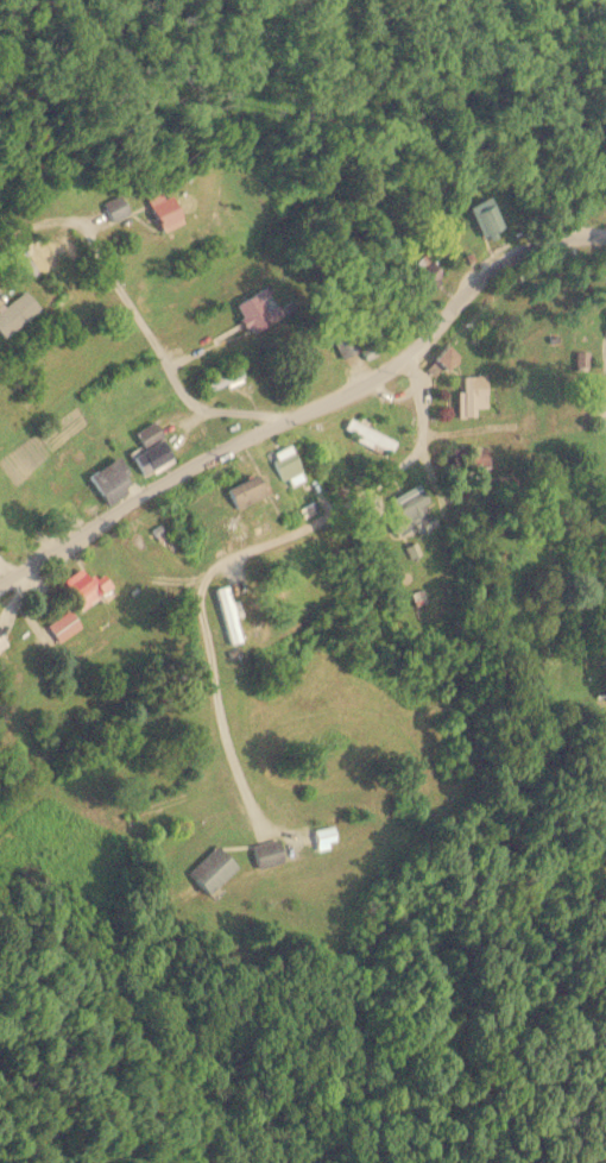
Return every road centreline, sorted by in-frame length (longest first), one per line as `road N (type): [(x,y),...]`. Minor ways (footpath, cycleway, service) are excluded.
road 1 (tertiary): [(0,582),(209,451),(371,382),(485,262),(561,232),(605,232)]

